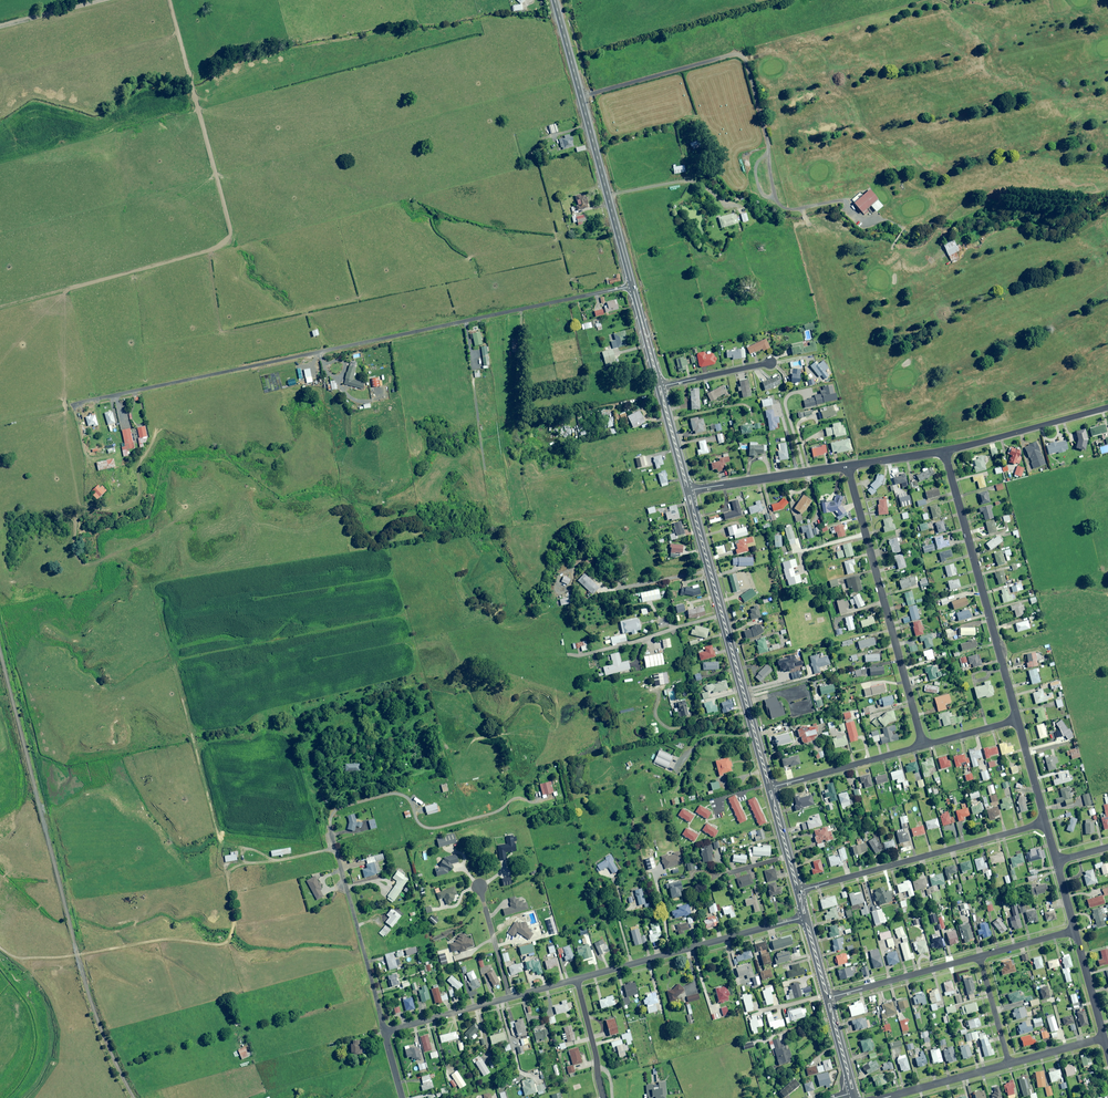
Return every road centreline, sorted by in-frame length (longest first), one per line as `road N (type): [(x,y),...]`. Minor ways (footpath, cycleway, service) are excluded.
road 1 (track): [(0,306),(518,165),(543,138),(589,126)]
road 2 (residential): [(632,286),(78,405)]
road 3 (primary): [(690,491),(771,788)]
road 4 (track): [(0,947),(19,957),(54,958),(163,939),(228,944),(228,876)]
road 5 (primary): [(554,0),(632,286)]
road 6 (residential): [(847,466),(923,746)]
road 7 (residential): [(945,452),(1017,717)]
road 8 (residential): [(800,891),(1045,822)]
road 9 (residential): [(577,980),(804,917)]
road 10 (residential): [(385,1032),(336,849)]
road 11 (residential): [(945,452),(1107,407)]
road 12 (residential): [(690,491),(847,466)]
road 13 (residential): [(771,788),(923,746)]
road 14 (residential): [(829,998),(979,956)]
road 15 (residential): [(385,1032),(510,998)]
road 16 (residential): [(886,1097),(1009,1064)]
road 17 (residential): [(603,1097),(577,980)]

